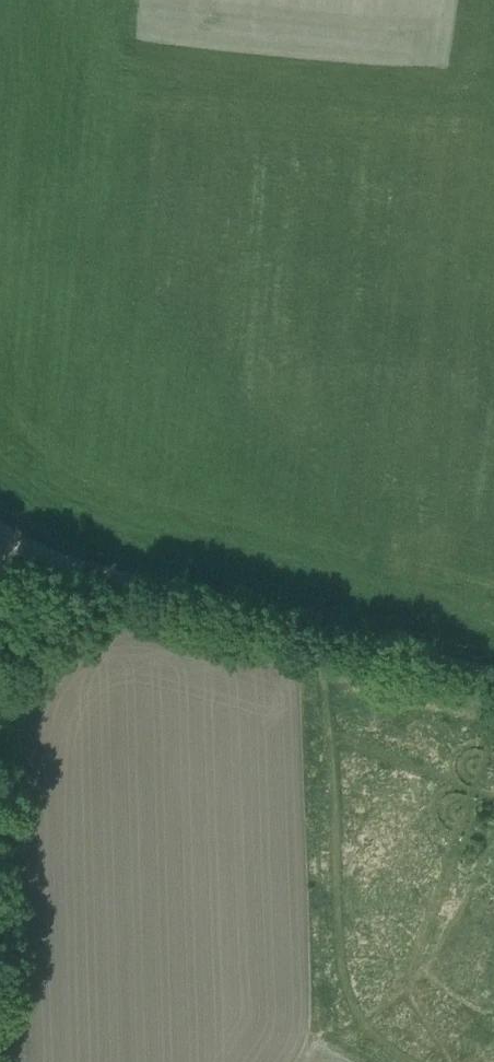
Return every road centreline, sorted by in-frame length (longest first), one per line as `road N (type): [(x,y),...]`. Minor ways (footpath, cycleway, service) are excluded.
road 1 (unclassified): [(493,675),(42,561),(0,532)]

